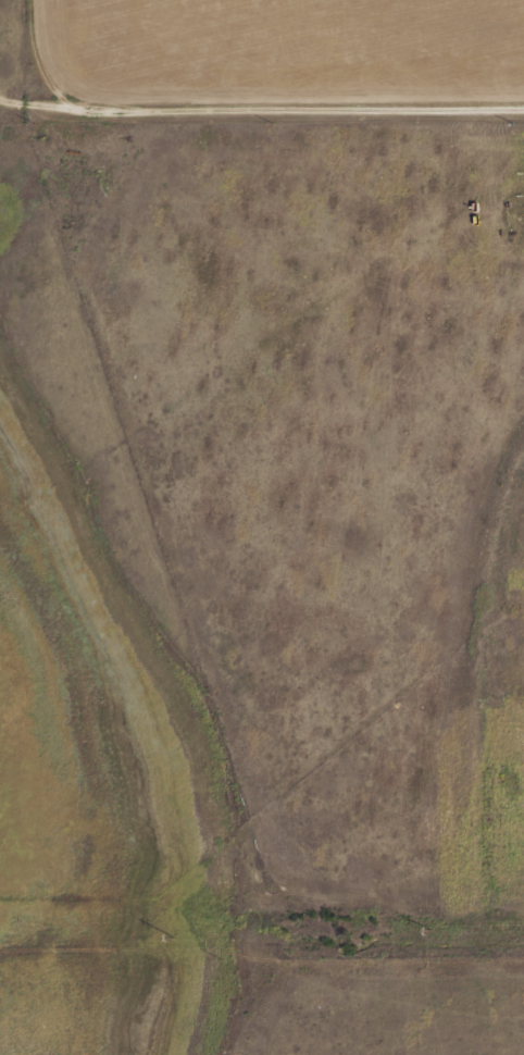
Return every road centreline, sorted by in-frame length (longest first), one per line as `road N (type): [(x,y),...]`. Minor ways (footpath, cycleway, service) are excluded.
road 1 (residential): [(0,51),(87,100),(523,100)]

